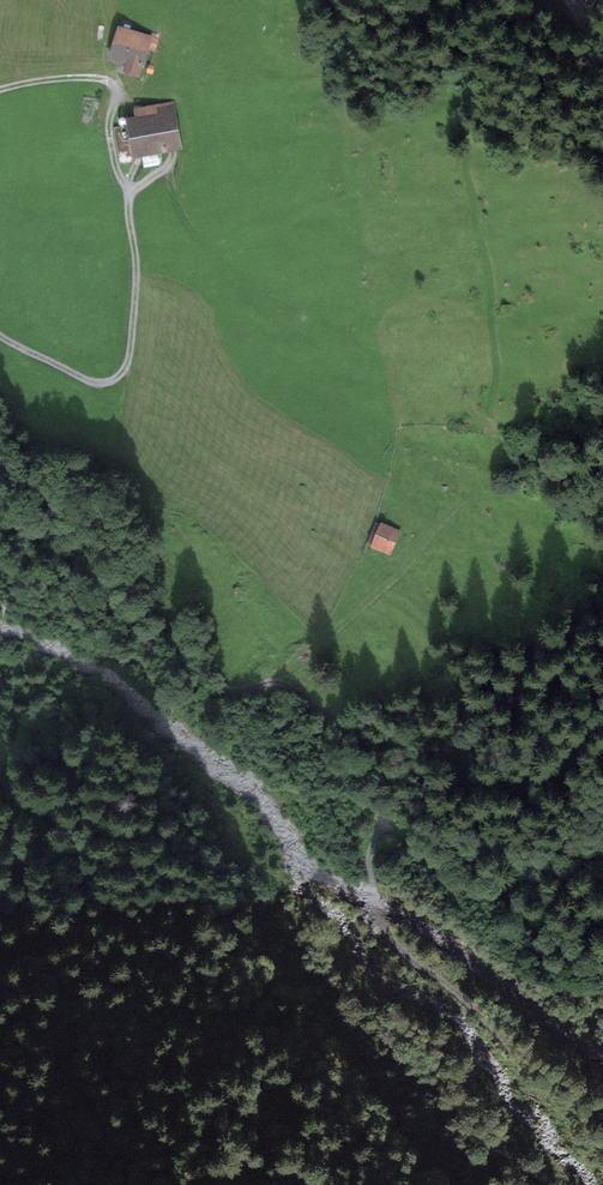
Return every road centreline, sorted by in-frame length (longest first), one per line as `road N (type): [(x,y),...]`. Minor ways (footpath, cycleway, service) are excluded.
road 1 (track): [(0,526),(50,545),(100,587),(151,650),(216,688),(265,685),(343,624),(398,574),(494,462),(491,301),(465,162),(470,146)]
road 2 (track): [(270,681),(287,683),(349,728),(387,768),(369,857),(384,929),(506,1045),(530,1062),(569,1062),(602,1089)]
road 3 (track): [(129,192),(136,282),(127,366),(116,378),(101,384),(76,376),(0,335)]
road 4 (track): [(0,90),(76,77),(116,86),(109,128),(129,192)]

